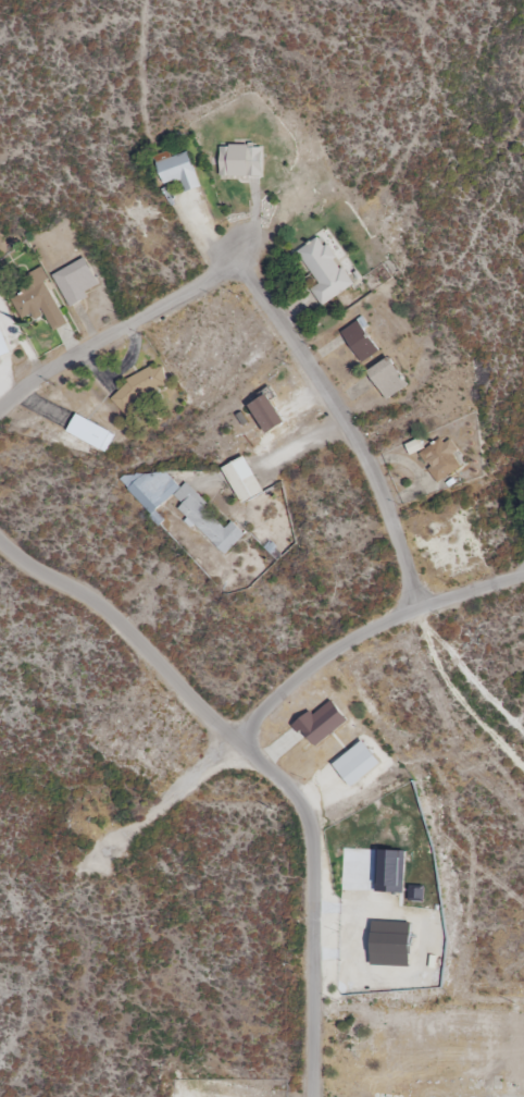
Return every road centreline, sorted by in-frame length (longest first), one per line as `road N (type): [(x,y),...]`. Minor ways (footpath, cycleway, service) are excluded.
road 1 (residential): [(0,537),(118,617),(305,810),(316,851),(317,1096)]
road 2 (residential): [(523,576),(423,609),(329,657),(95,868)]
road 3 (residential): [(423,609),(366,455),(241,266)]
road 4 (residential): [(241,266),(75,359),(0,416)]
road 5 (residential): [(348,424),(229,526)]

